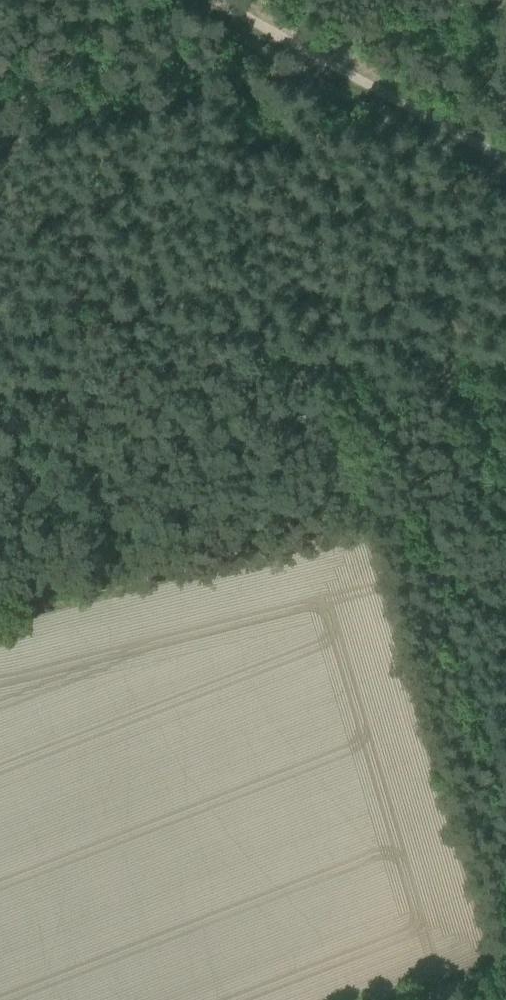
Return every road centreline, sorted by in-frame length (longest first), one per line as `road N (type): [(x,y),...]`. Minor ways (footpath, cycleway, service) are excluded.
road 1 (track): [(208,0),(505,162)]
road 2 (track): [(287,66),(0,136)]
road 3 (track): [(287,66),(477,0)]

